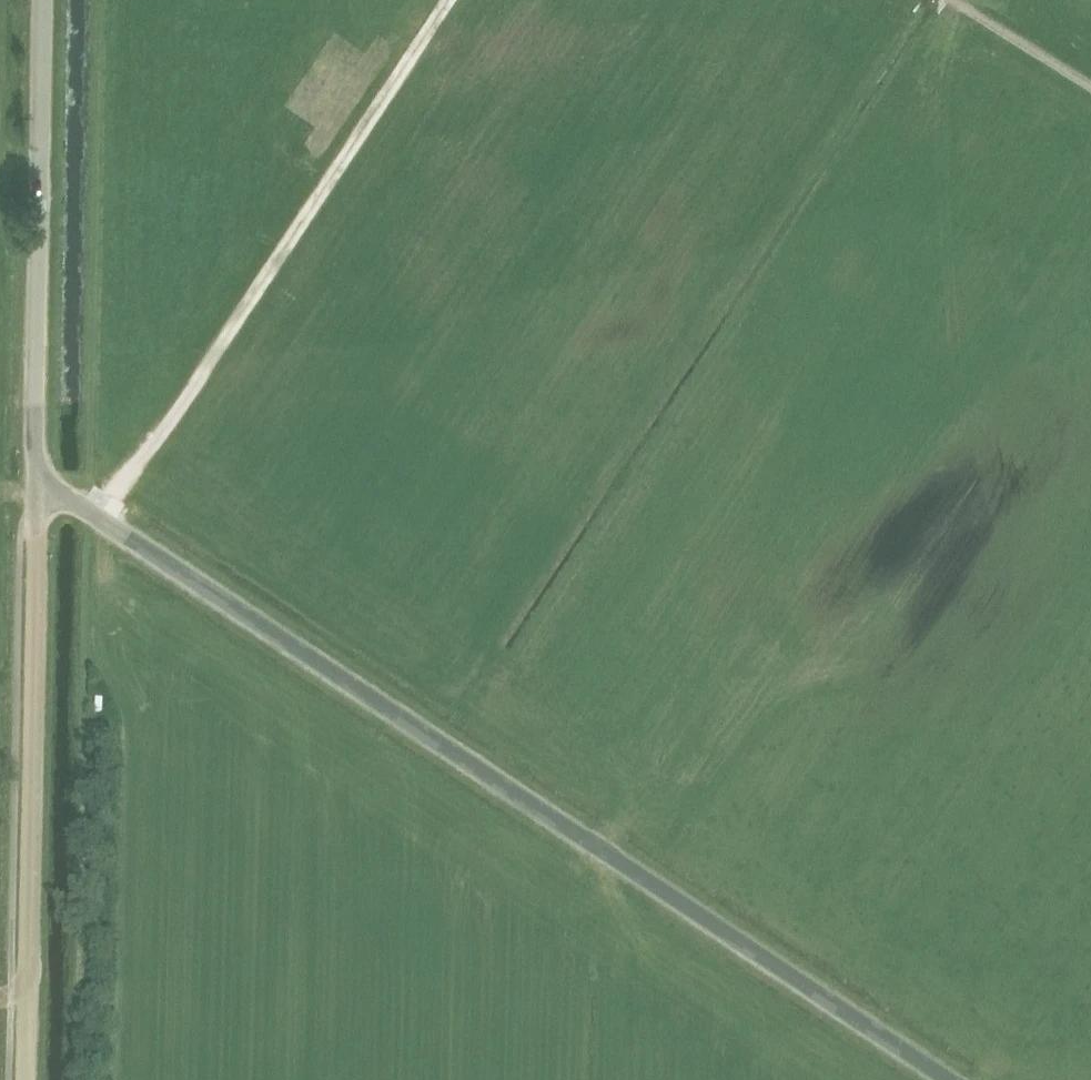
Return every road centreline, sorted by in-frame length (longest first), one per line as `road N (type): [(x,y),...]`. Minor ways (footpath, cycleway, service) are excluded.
road 1 (unclassified): [(942,1079),(40,482)]
road 2 (track): [(39,500),(26,1079)]
road 3 (unclassified): [(40,482),(47,0)]

